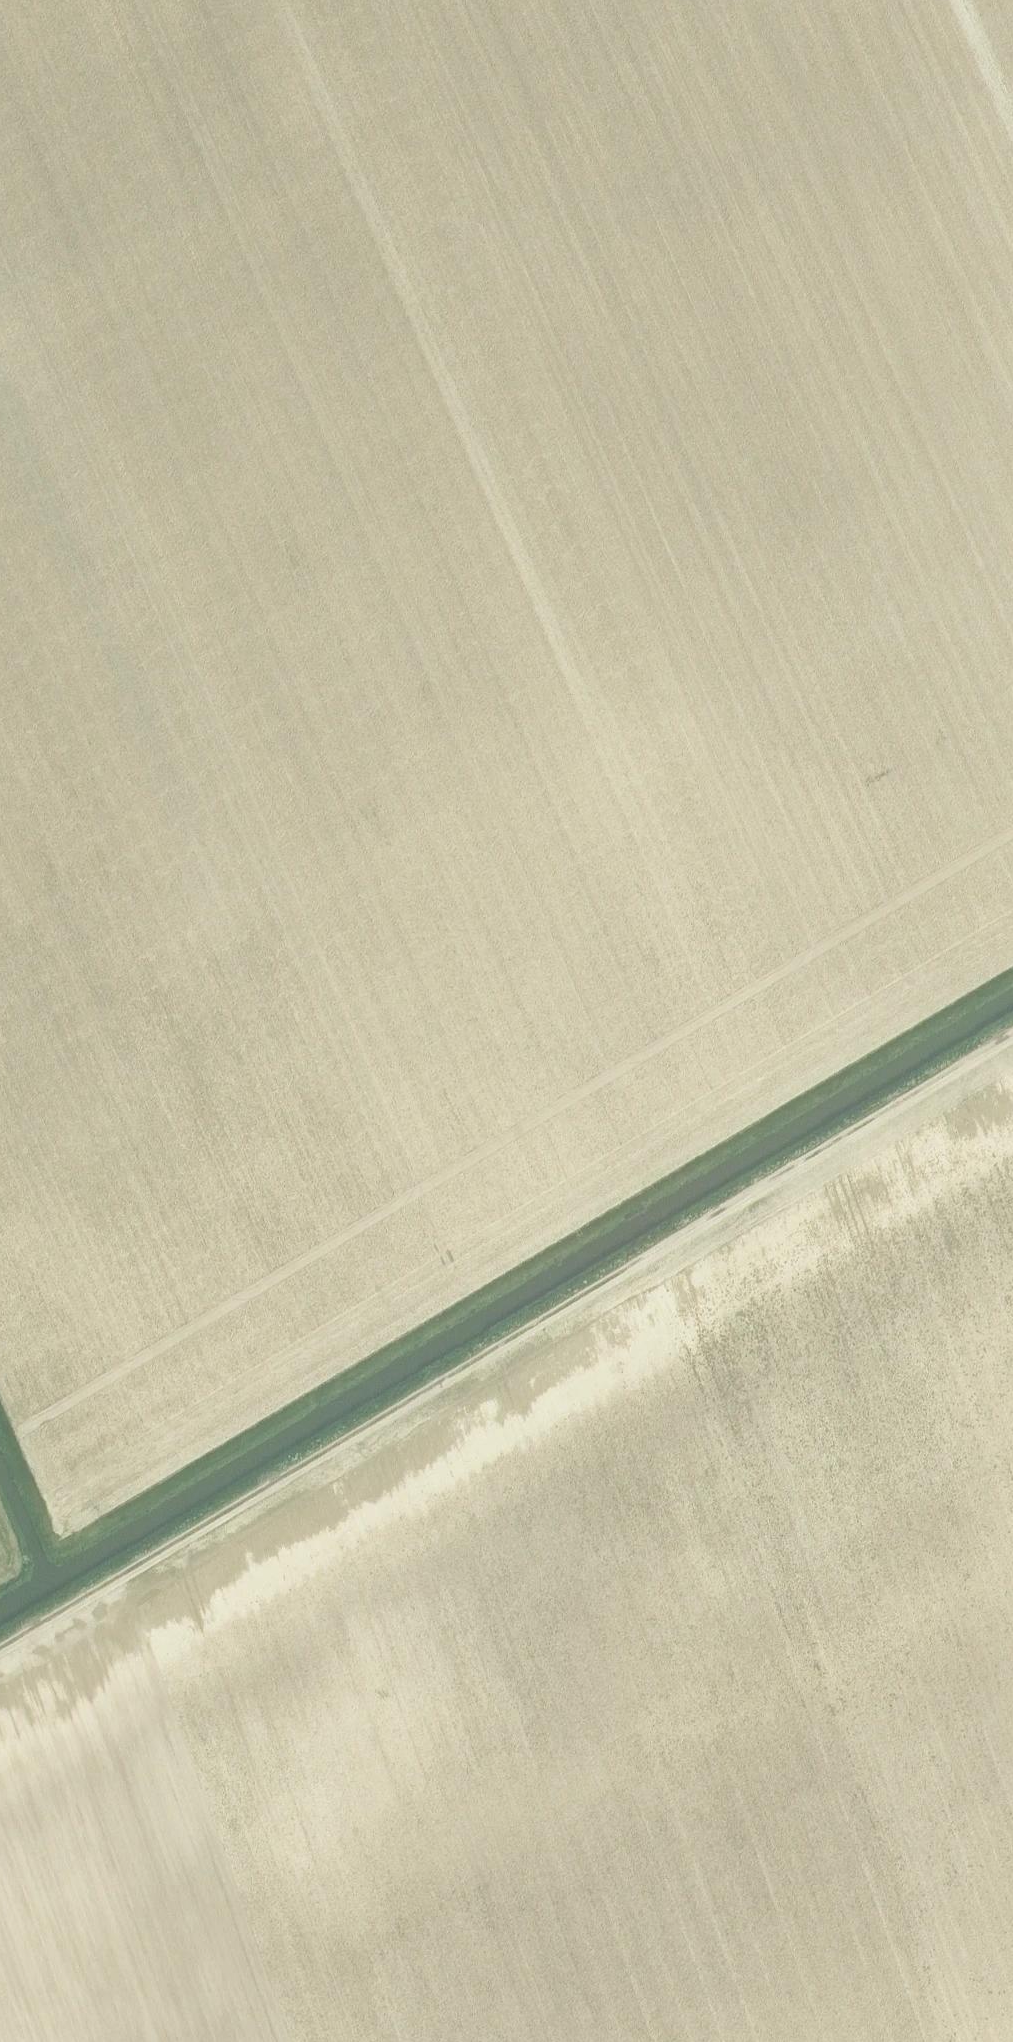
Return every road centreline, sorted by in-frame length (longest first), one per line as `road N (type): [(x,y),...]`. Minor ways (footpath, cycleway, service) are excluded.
road 1 (track): [(0,1643),(1012,1035)]

